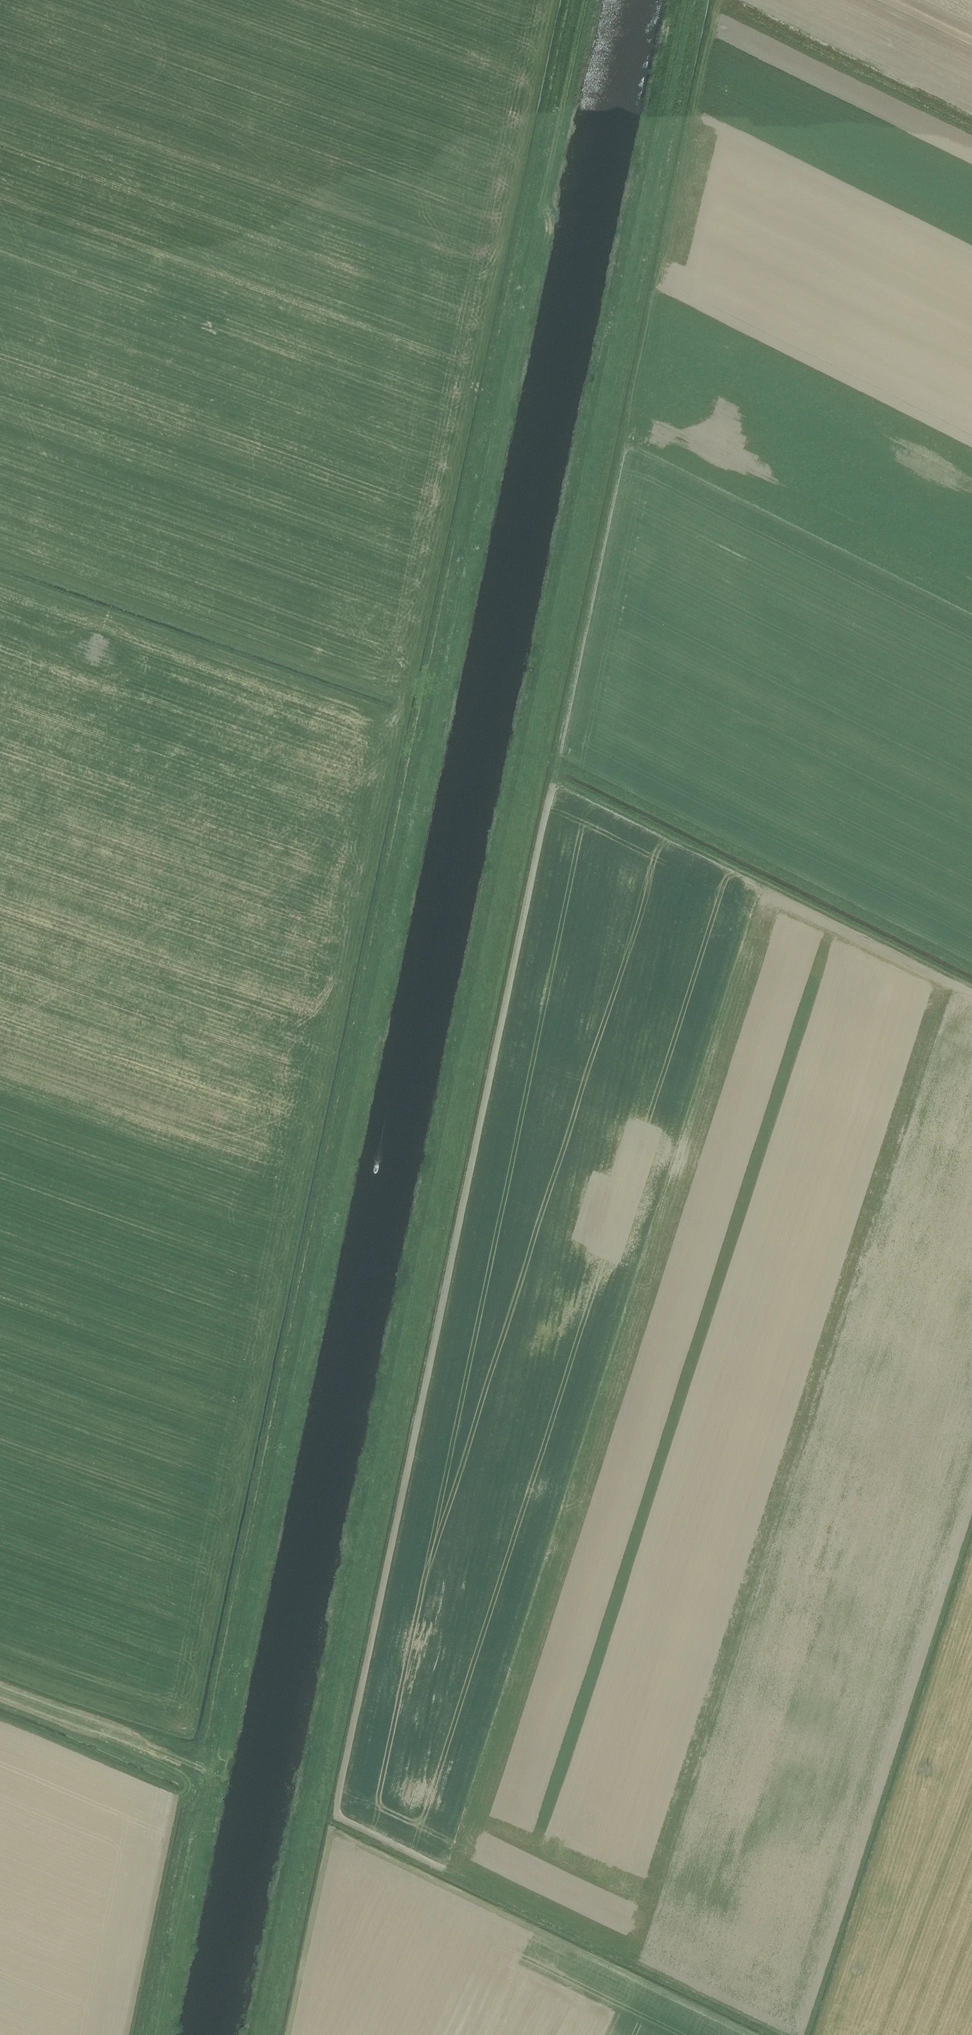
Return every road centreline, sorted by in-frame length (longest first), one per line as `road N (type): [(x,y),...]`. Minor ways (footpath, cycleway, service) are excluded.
road 1 (track): [(211,1772),(157,2034)]
road 2 (track): [(211,1772),(0,1692)]

